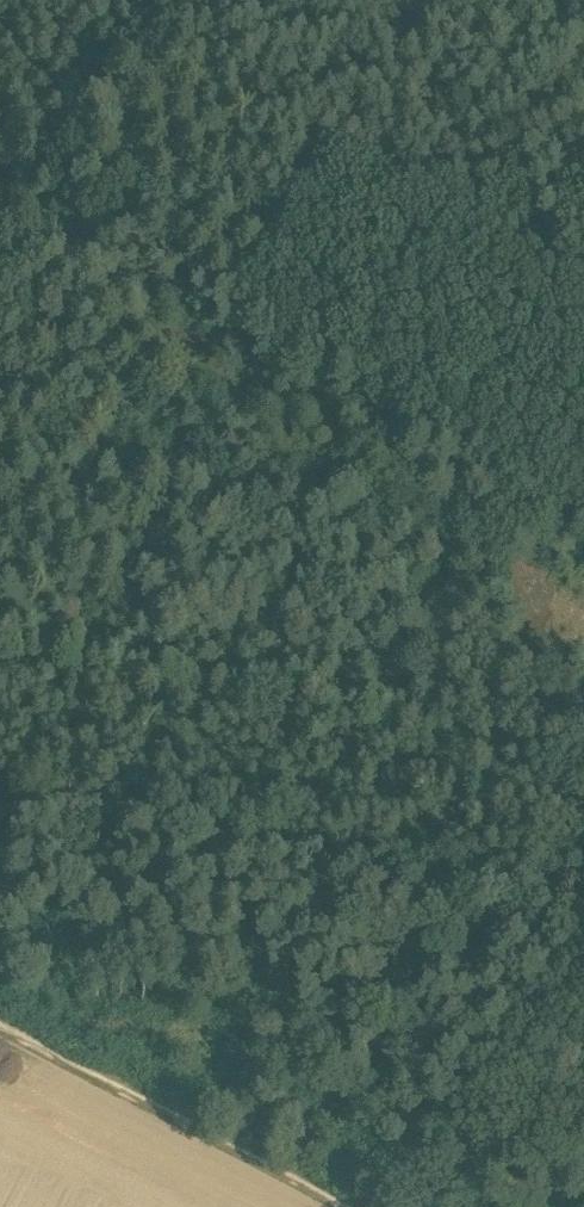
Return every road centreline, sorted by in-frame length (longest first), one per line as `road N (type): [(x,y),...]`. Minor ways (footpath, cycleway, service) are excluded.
road 1 (track): [(583,591),(440,565),(310,443),(182,342)]
road 2 (track): [(0,1023),(365,1206)]
road 3 (track): [(182,342),(11,203)]
road 4 (track): [(0,209),(11,203),(22,0)]

